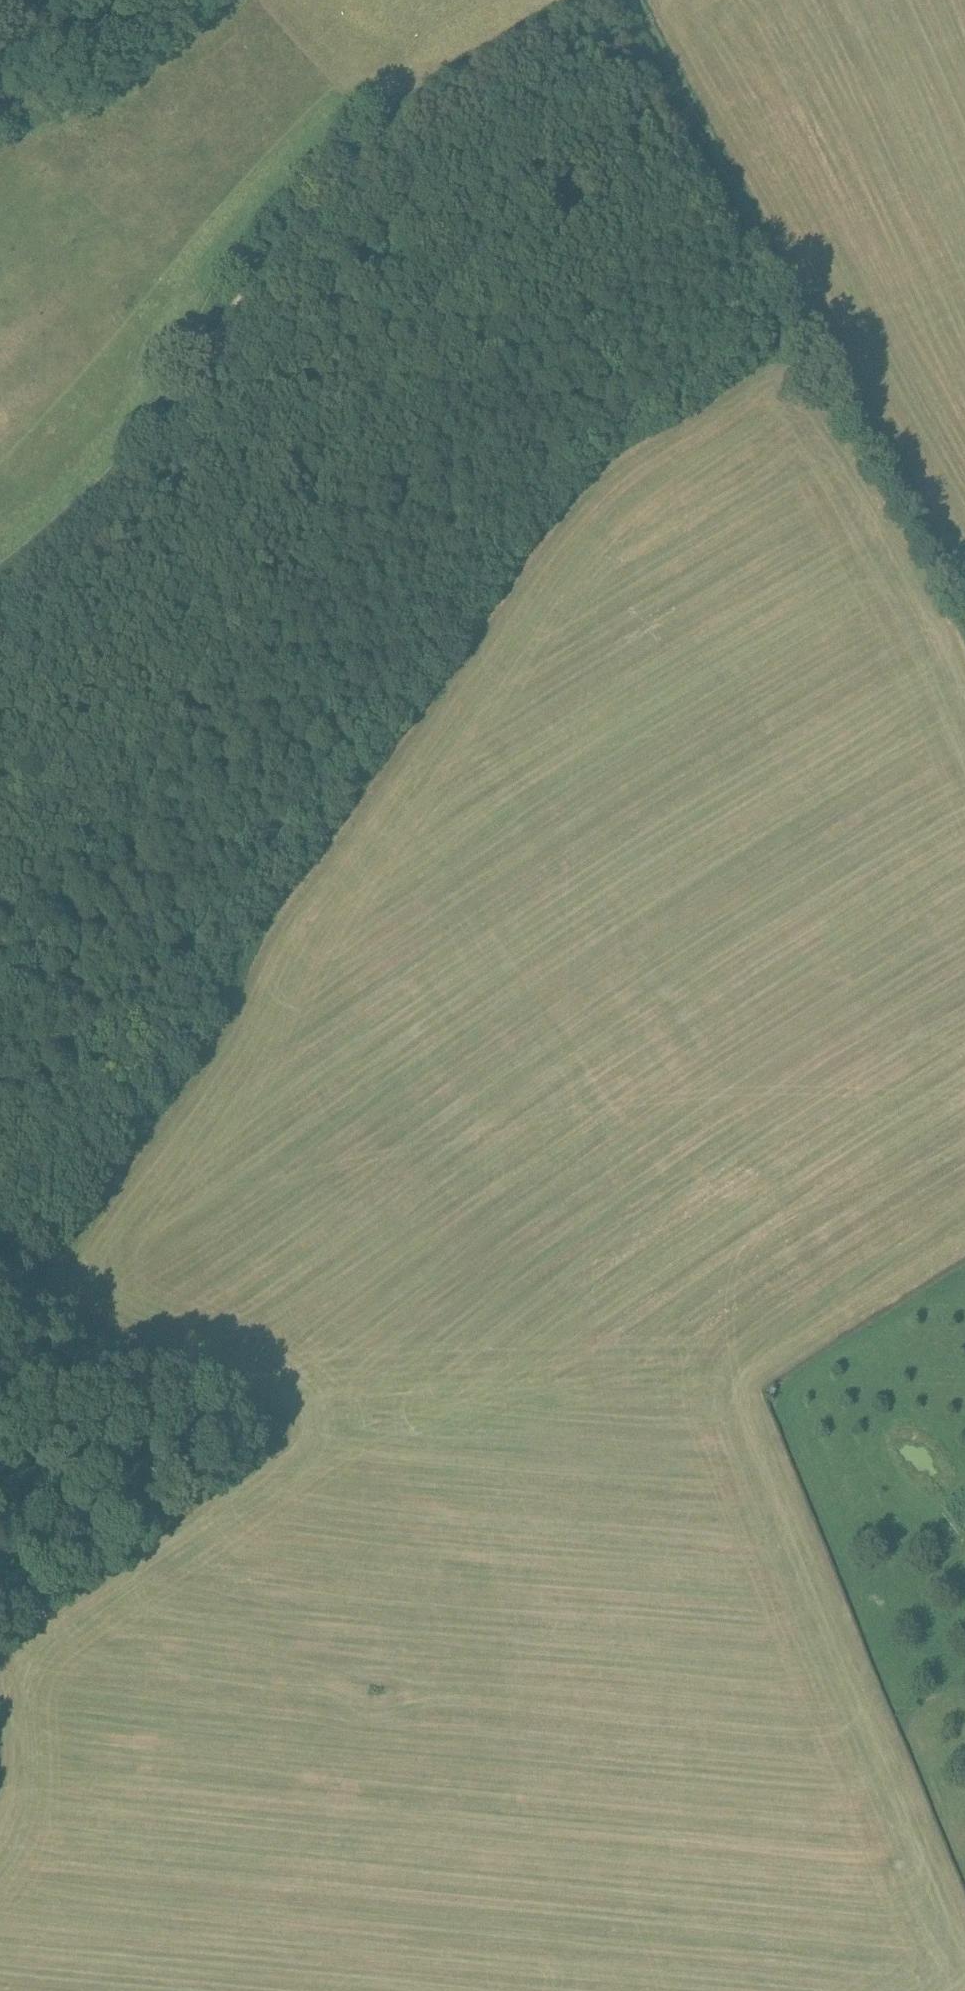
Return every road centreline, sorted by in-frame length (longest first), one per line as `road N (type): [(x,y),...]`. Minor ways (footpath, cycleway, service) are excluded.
road 1 (track): [(589,0),(447,85),(348,169),(243,297),(152,446),(0,579)]
road 2 (track): [(964,618),(633,0)]

